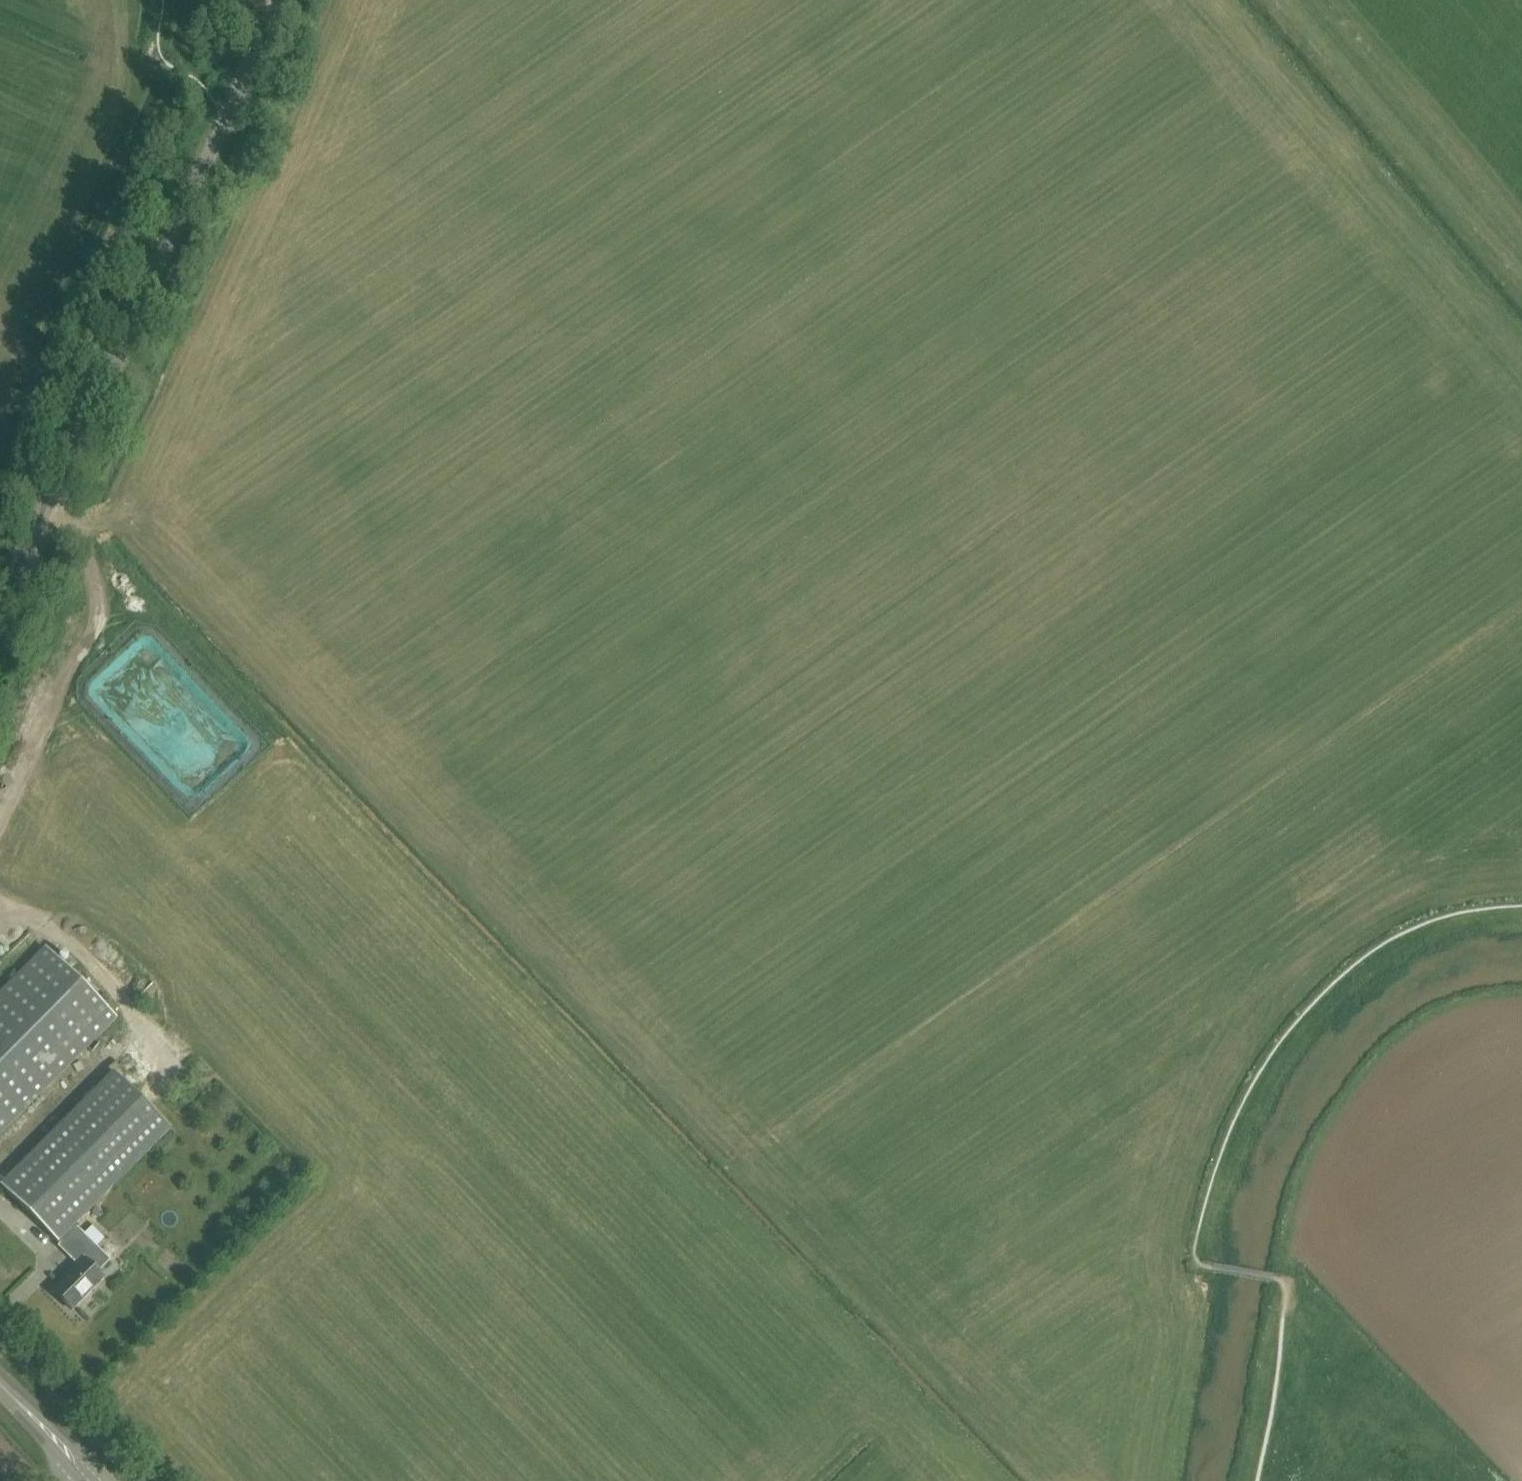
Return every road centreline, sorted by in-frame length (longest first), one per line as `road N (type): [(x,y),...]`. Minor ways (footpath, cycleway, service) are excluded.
road 1 (unclassified): [(0,612),(275,0)]
road 2 (tertiary): [(101,1480),(0,1382)]

